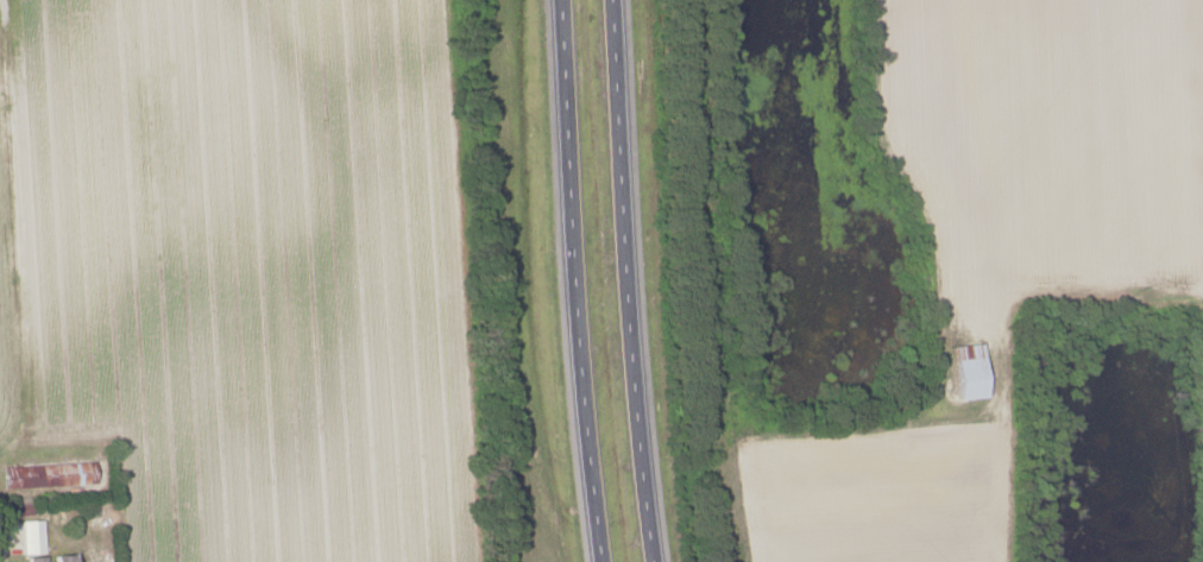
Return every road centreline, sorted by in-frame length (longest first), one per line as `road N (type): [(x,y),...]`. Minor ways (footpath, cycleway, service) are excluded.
road 1 (motorway): [(655,561),(630,345),(612,0)]
road 2 (motorway): [(559,0),(577,317),(603,561)]

